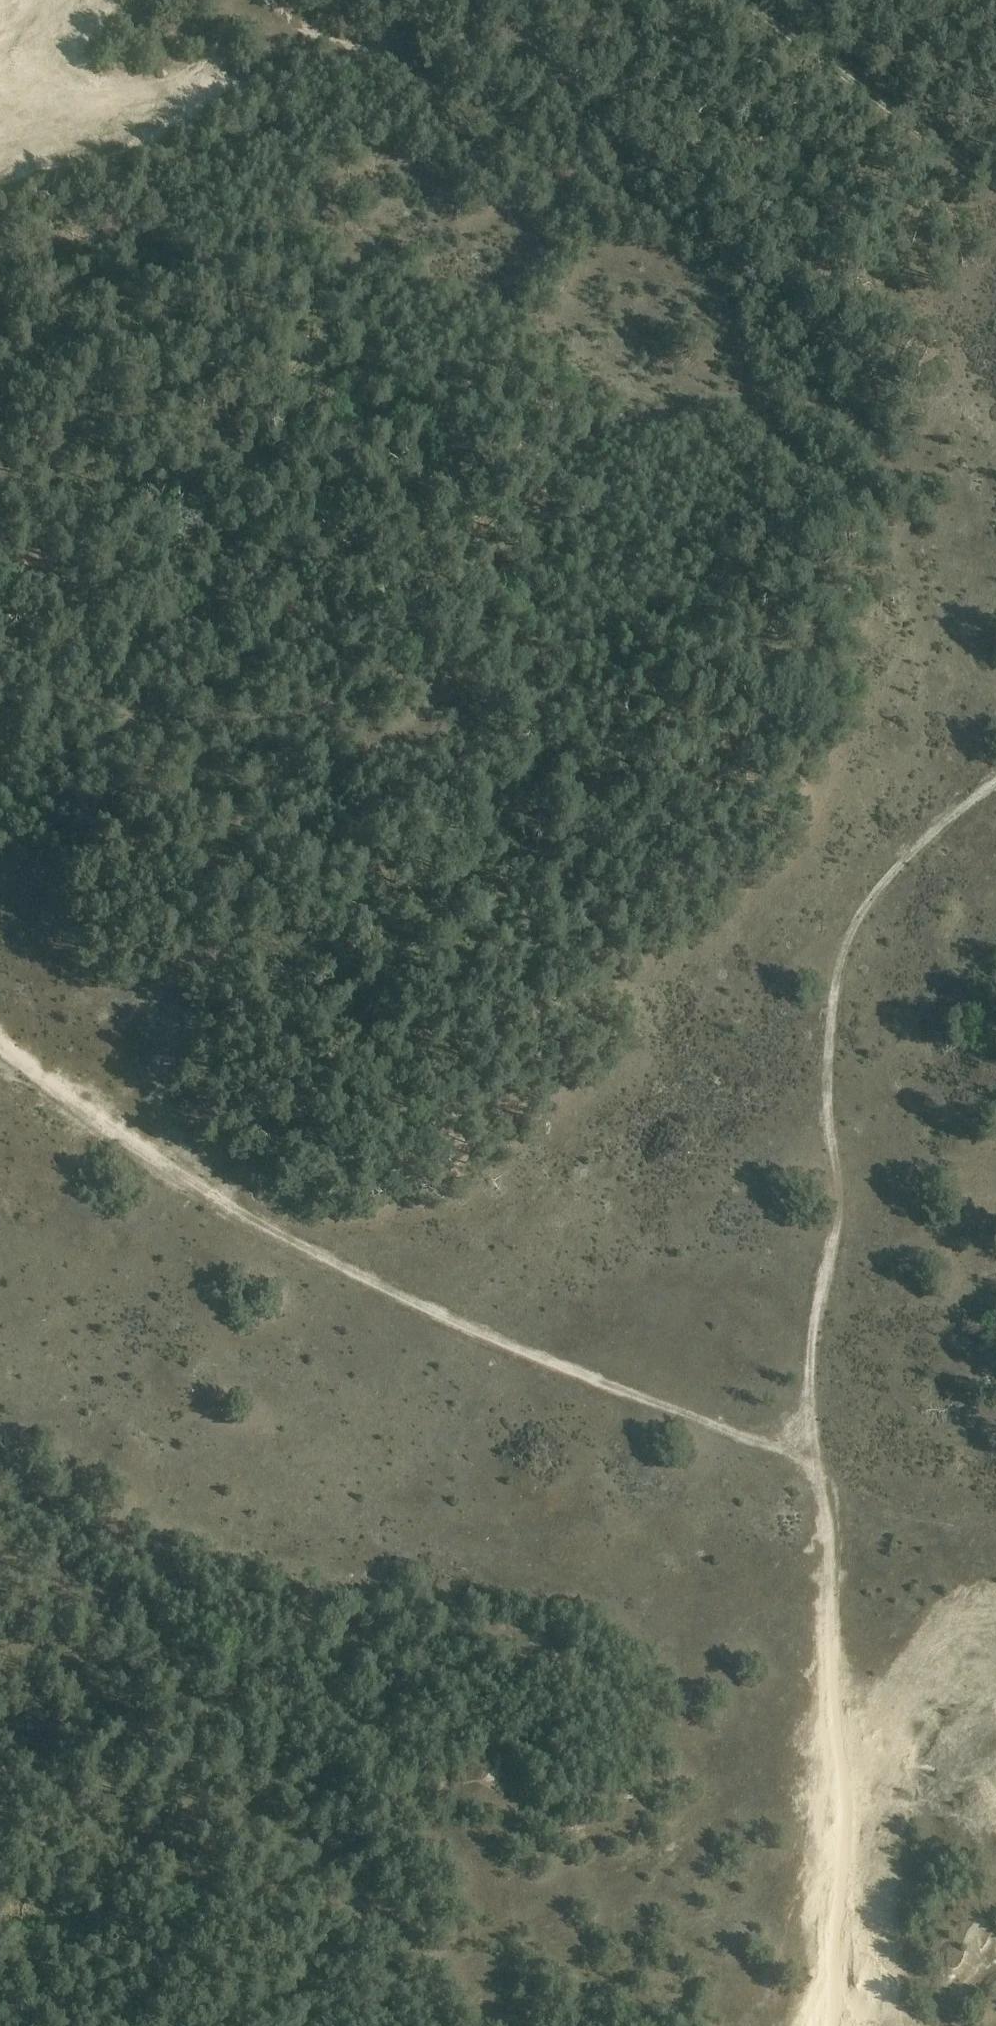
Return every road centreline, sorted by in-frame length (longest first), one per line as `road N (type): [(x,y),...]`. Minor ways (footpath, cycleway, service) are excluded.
road 1 (track): [(832,2025),(841,1744),(831,1502),(810,1461),(598,1385),(255,1226),(77,1116),(0,1043)]
road 2 (track): [(810,1461),(814,1332),(839,1195),(828,1119),(838,966),(881,885),(995,779)]
road 3 (track): [(995,185),(742,0)]

